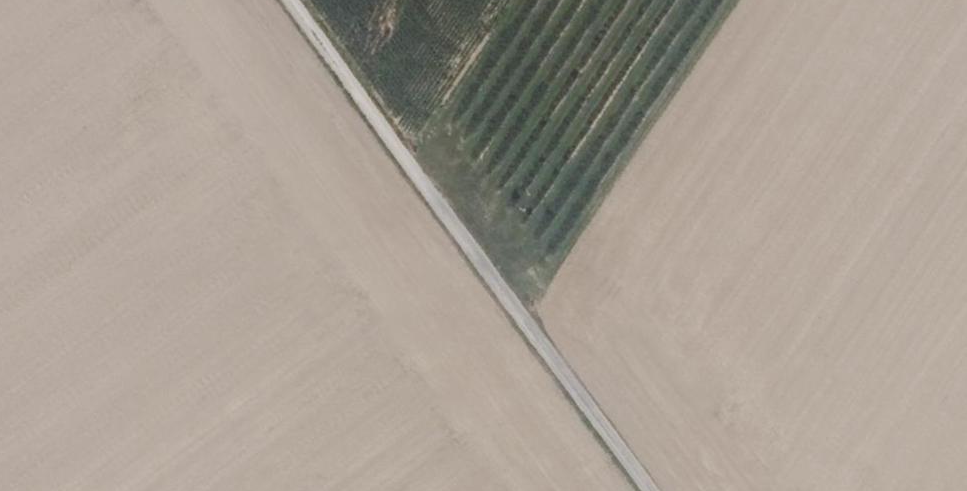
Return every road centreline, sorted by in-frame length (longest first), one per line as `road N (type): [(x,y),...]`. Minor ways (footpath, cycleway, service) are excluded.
road 1 (track): [(659,490),(293,0)]

